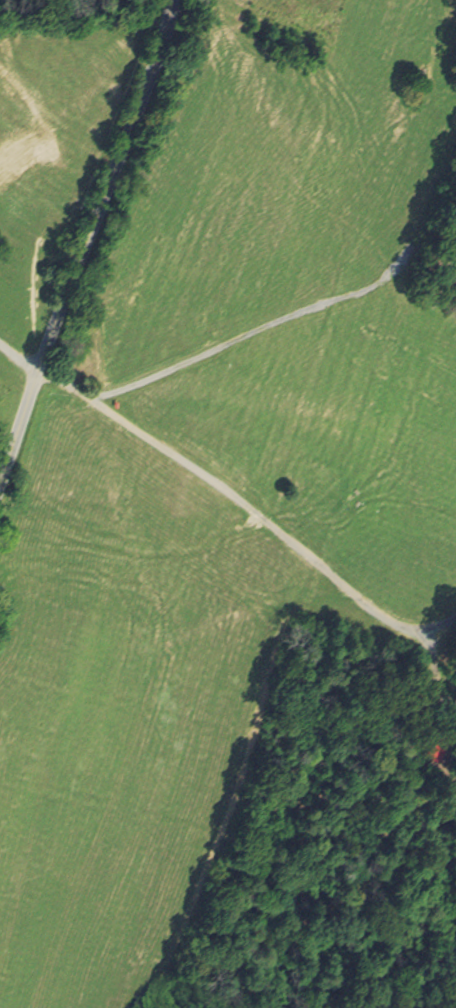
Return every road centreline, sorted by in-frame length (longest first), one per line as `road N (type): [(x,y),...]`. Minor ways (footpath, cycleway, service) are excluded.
road 1 (secondary): [(0,483),(168,27),(171,0)]

